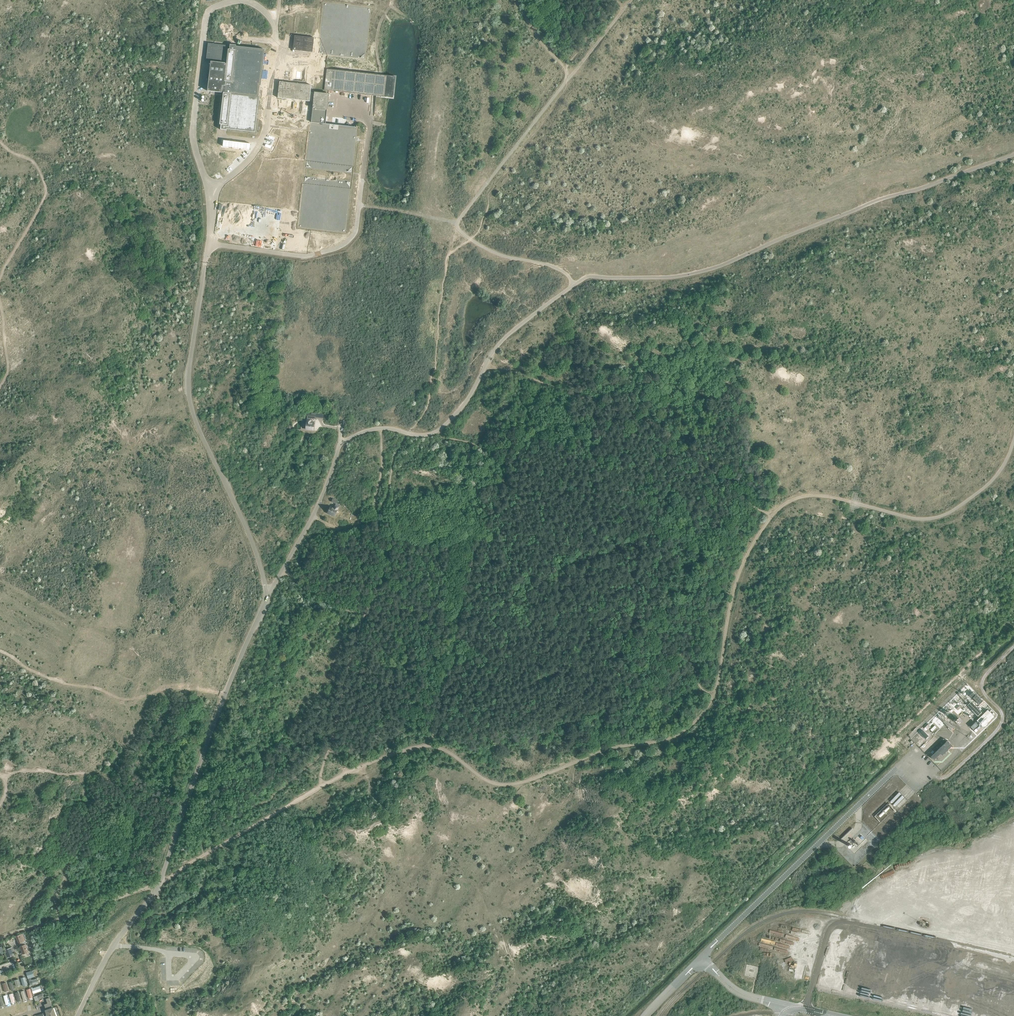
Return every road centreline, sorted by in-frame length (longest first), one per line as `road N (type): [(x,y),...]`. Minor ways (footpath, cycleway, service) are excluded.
road 1 (unclassified): [(78,1015),(114,947),(160,886),(225,693),(268,596)]
road 2 (unclassified): [(340,443),(382,429),(417,436),(443,428),(501,343),(574,285),(549,263),(474,246),(457,227)]
road 3 (unclassified): [(268,596),(190,405),(209,245)]
road 4 (unclassified): [(457,227),(631,0)]
road 5 (unclassified): [(209,245),(310,255),(351,240),(359,206),(457,227)]
road 6 (unclassified): [(210,191),(251,159),(263,138),(274,26),(245,0)]
road 7 (unclassified): [(210,191),(193,133),(206,15),(242,0)]
road 8 (unclassified): [(268,596),(320,503),(340,443)]

